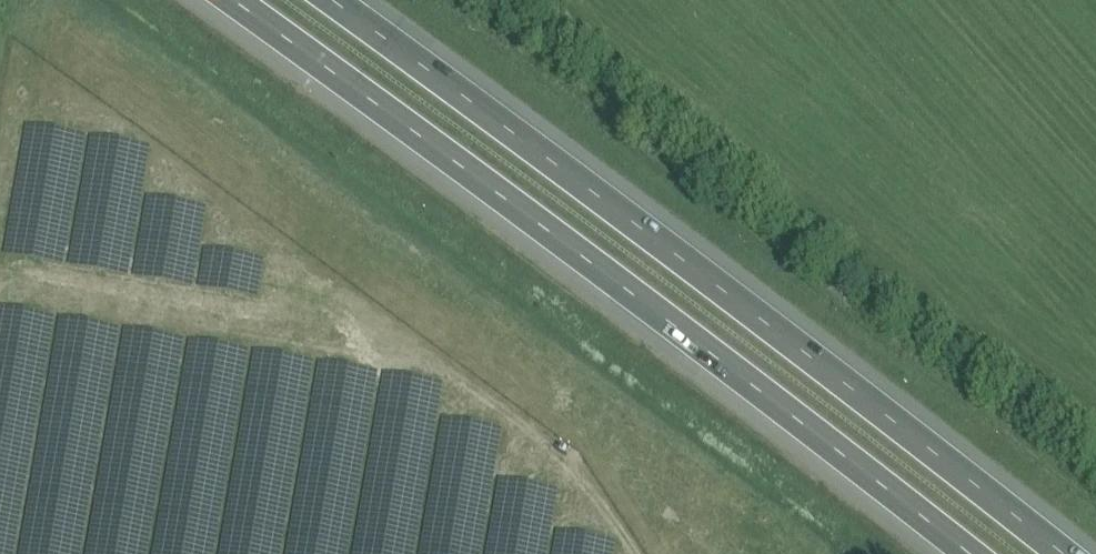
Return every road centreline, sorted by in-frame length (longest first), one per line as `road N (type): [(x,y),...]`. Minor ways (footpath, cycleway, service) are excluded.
road 1 (motorway): [(230,0),(452,158),(968,553)]
road 2 (motorway): [(1058,553),(772,328),(327,0)]

